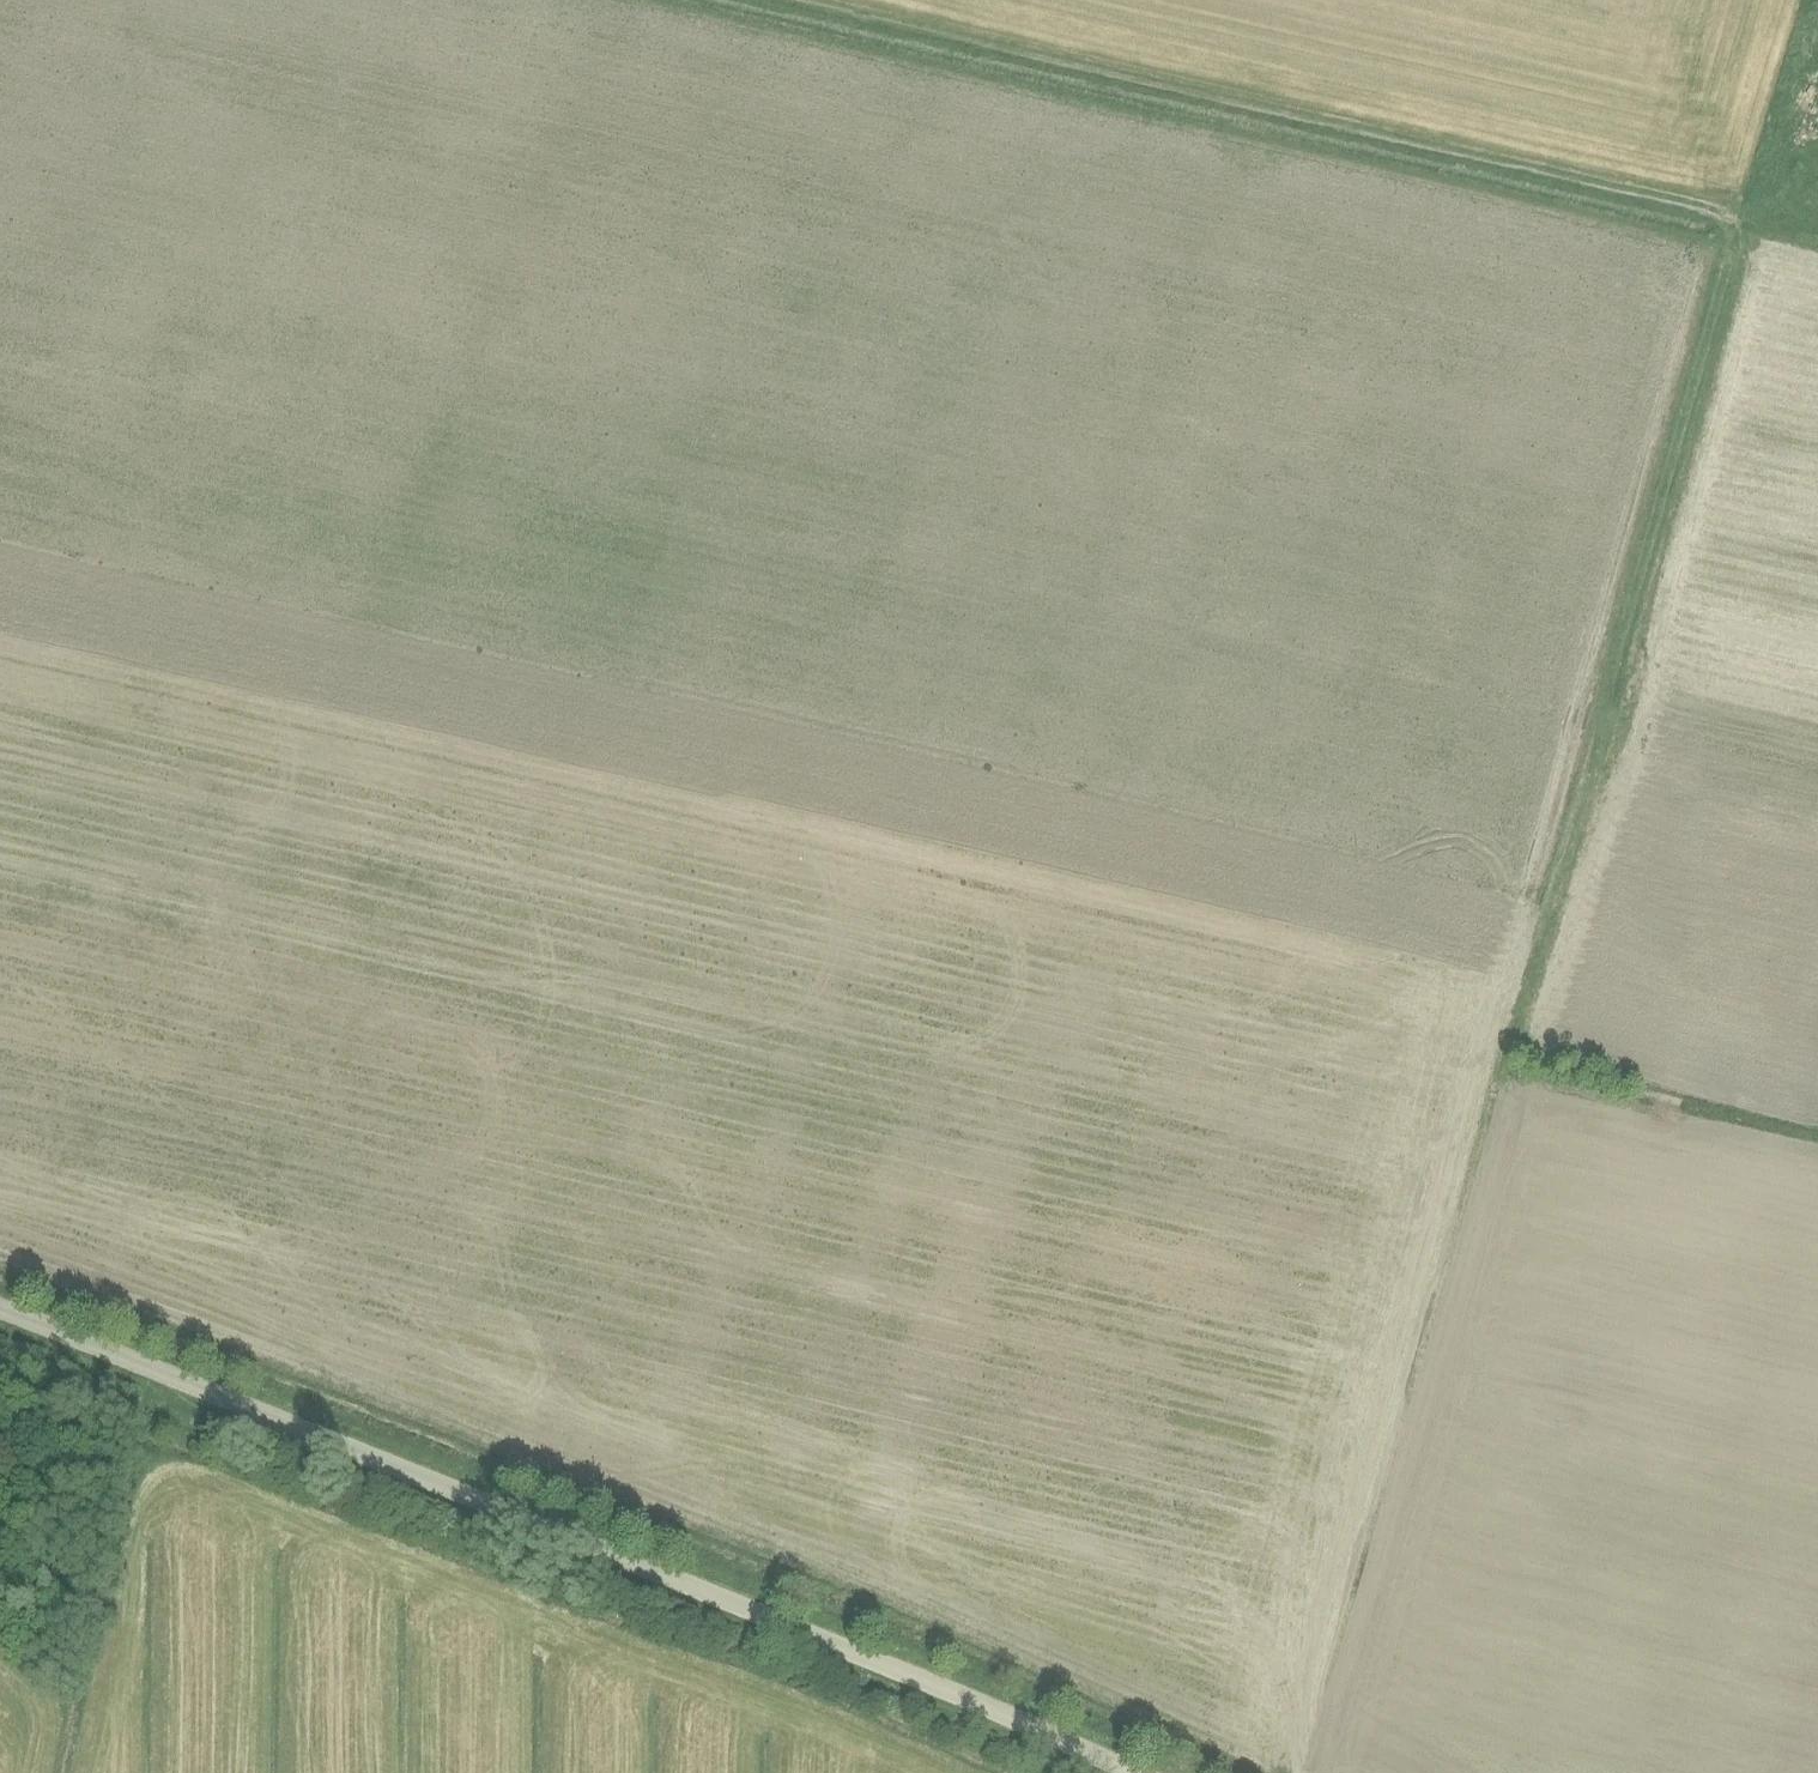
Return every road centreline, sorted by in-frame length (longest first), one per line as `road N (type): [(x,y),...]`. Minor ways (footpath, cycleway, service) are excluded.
road 1 (unclassified): [(0,1310),(965,1698),(1131,1772)]
road 2 (track): [(1720,199),(849,0)]

